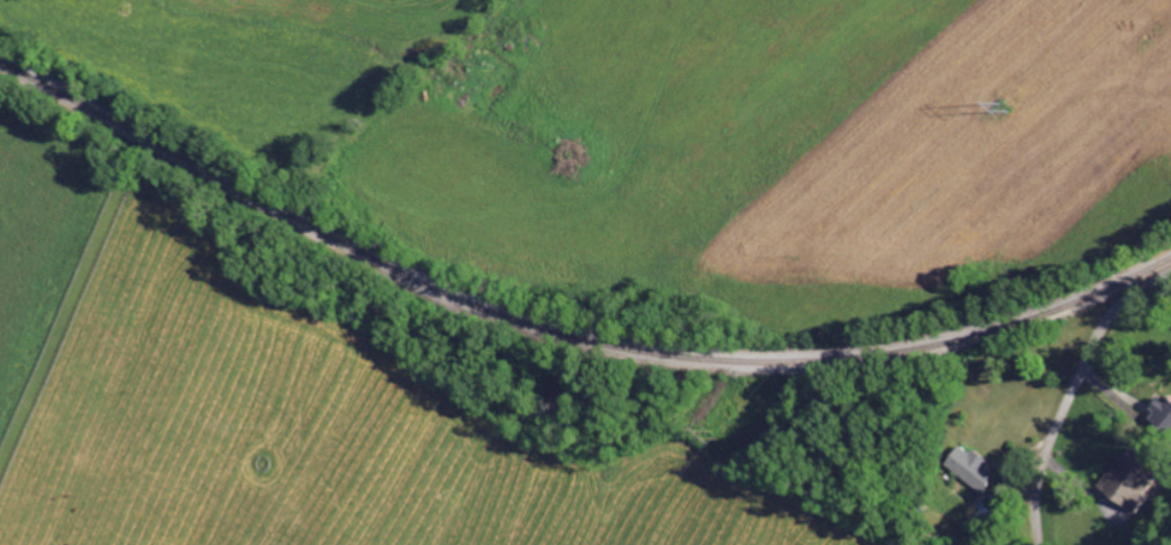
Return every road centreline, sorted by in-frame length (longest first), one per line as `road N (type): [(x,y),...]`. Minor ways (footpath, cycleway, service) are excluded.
road 1 (residential): [(1170,275),(1113,317),(1086,365),(1042,471),(1042,544)]

